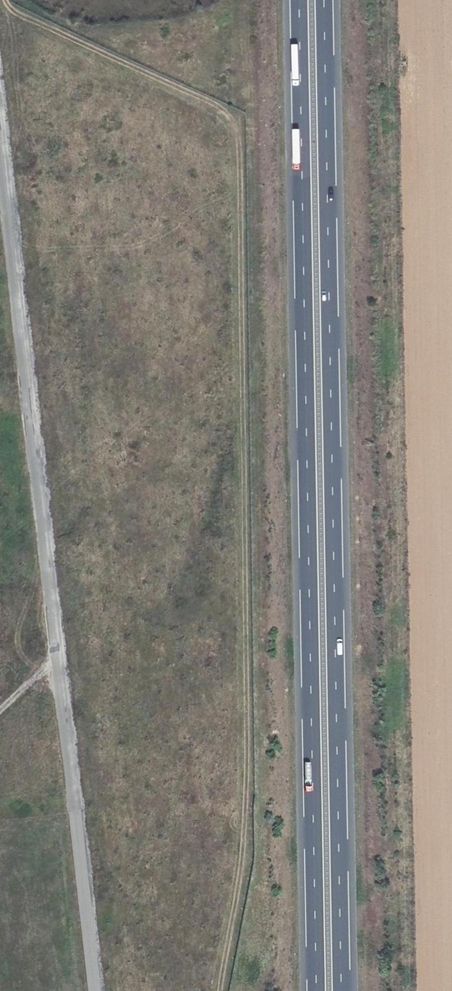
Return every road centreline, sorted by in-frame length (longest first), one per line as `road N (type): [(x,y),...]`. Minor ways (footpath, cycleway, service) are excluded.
road 1 (motorway): [(342,990),(324,0)]
road 2 (motorway): [(299,0),(316,990)]

